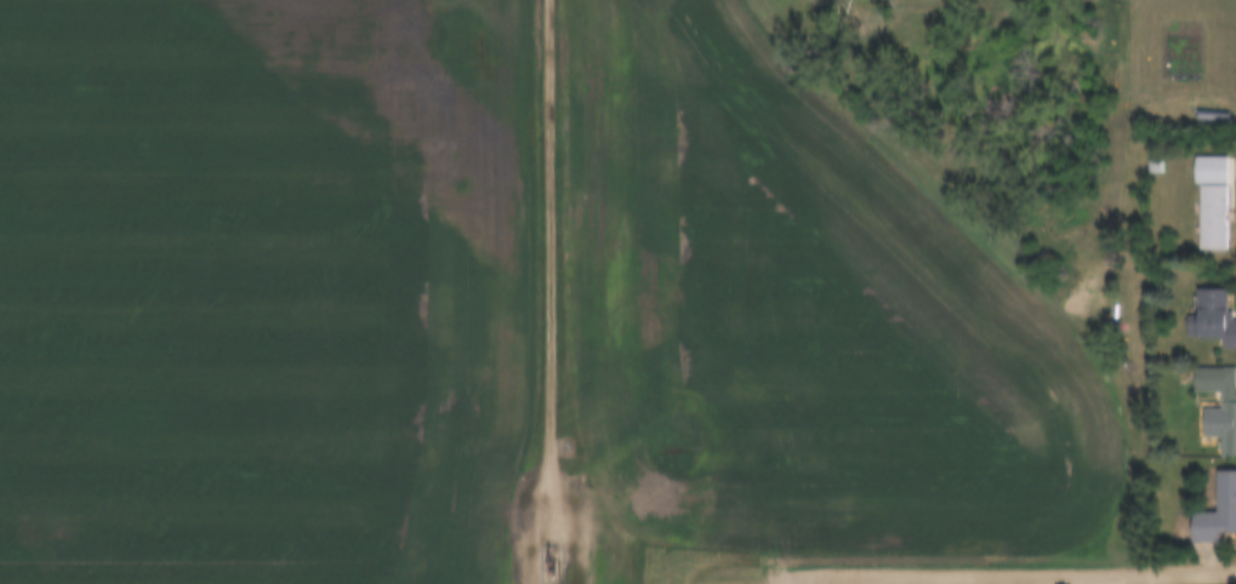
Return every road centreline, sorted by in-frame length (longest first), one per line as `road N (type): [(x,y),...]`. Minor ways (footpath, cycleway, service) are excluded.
road 1 (residential): [(787,583),(809,577),(1235,574)]

